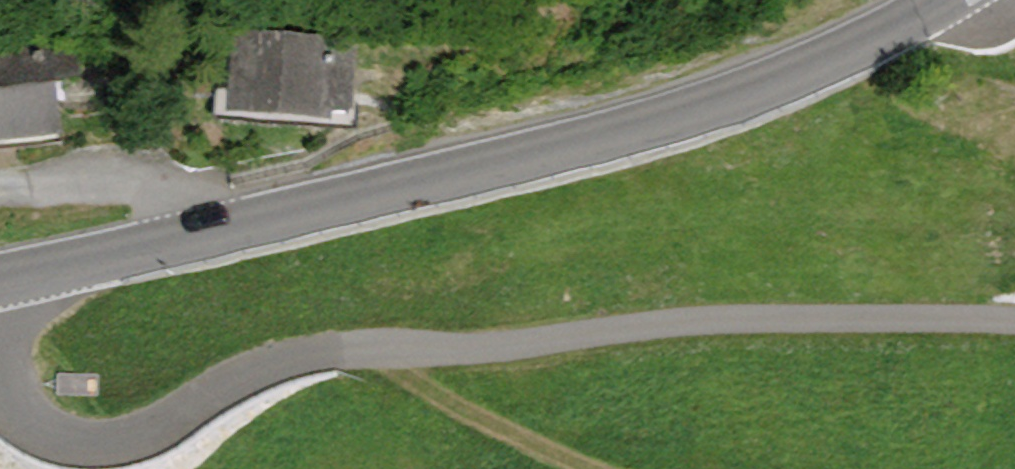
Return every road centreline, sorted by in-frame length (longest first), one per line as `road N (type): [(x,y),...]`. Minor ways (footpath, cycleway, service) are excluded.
road 1 (unclassified): [(1014,316),(365,347),(253,435),(86,435),(0,295)]
road 2 (tertiary): [(0,280),(650,129),(749,95),(957,0)]

